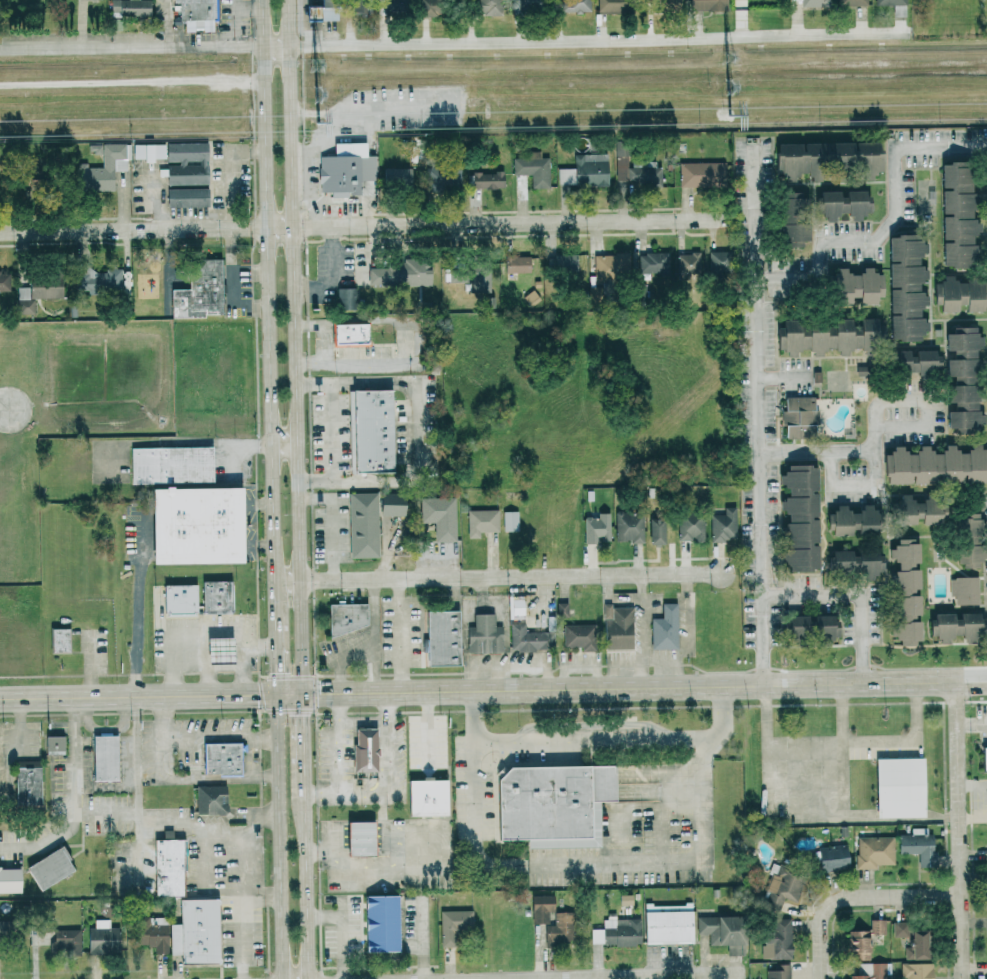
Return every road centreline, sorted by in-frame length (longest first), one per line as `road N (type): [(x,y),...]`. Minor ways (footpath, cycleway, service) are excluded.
road 1 (secondary): [(303,695),(288,0)]
road 2 (tertiary): [(986,681),(303,695)]
road 3 (residential): [(276,38),(913,28)]
road 4 (secondary): [(264,0),(278,626)]
road 5 (residential): [(280,227),(730,220)]
road 6 (residential): [(277,580),(721,572)]
road 7 (residential): [(438,978),(748,973)]
road 8 (residential): [(956,682),(962,978)]
road 9 (tertiary): [(0,698),(292,696)]
road 10 (secondary): [(278,696),(283,978)]
road 11 (residential): [(0,232),(280,227)]
road 12 (residential): [(276,38),(0,43)]
road 13 (secondary): [(308,978),(305,762)]
road 14 (residential): [(823,978),(823,908),(960,897)]

